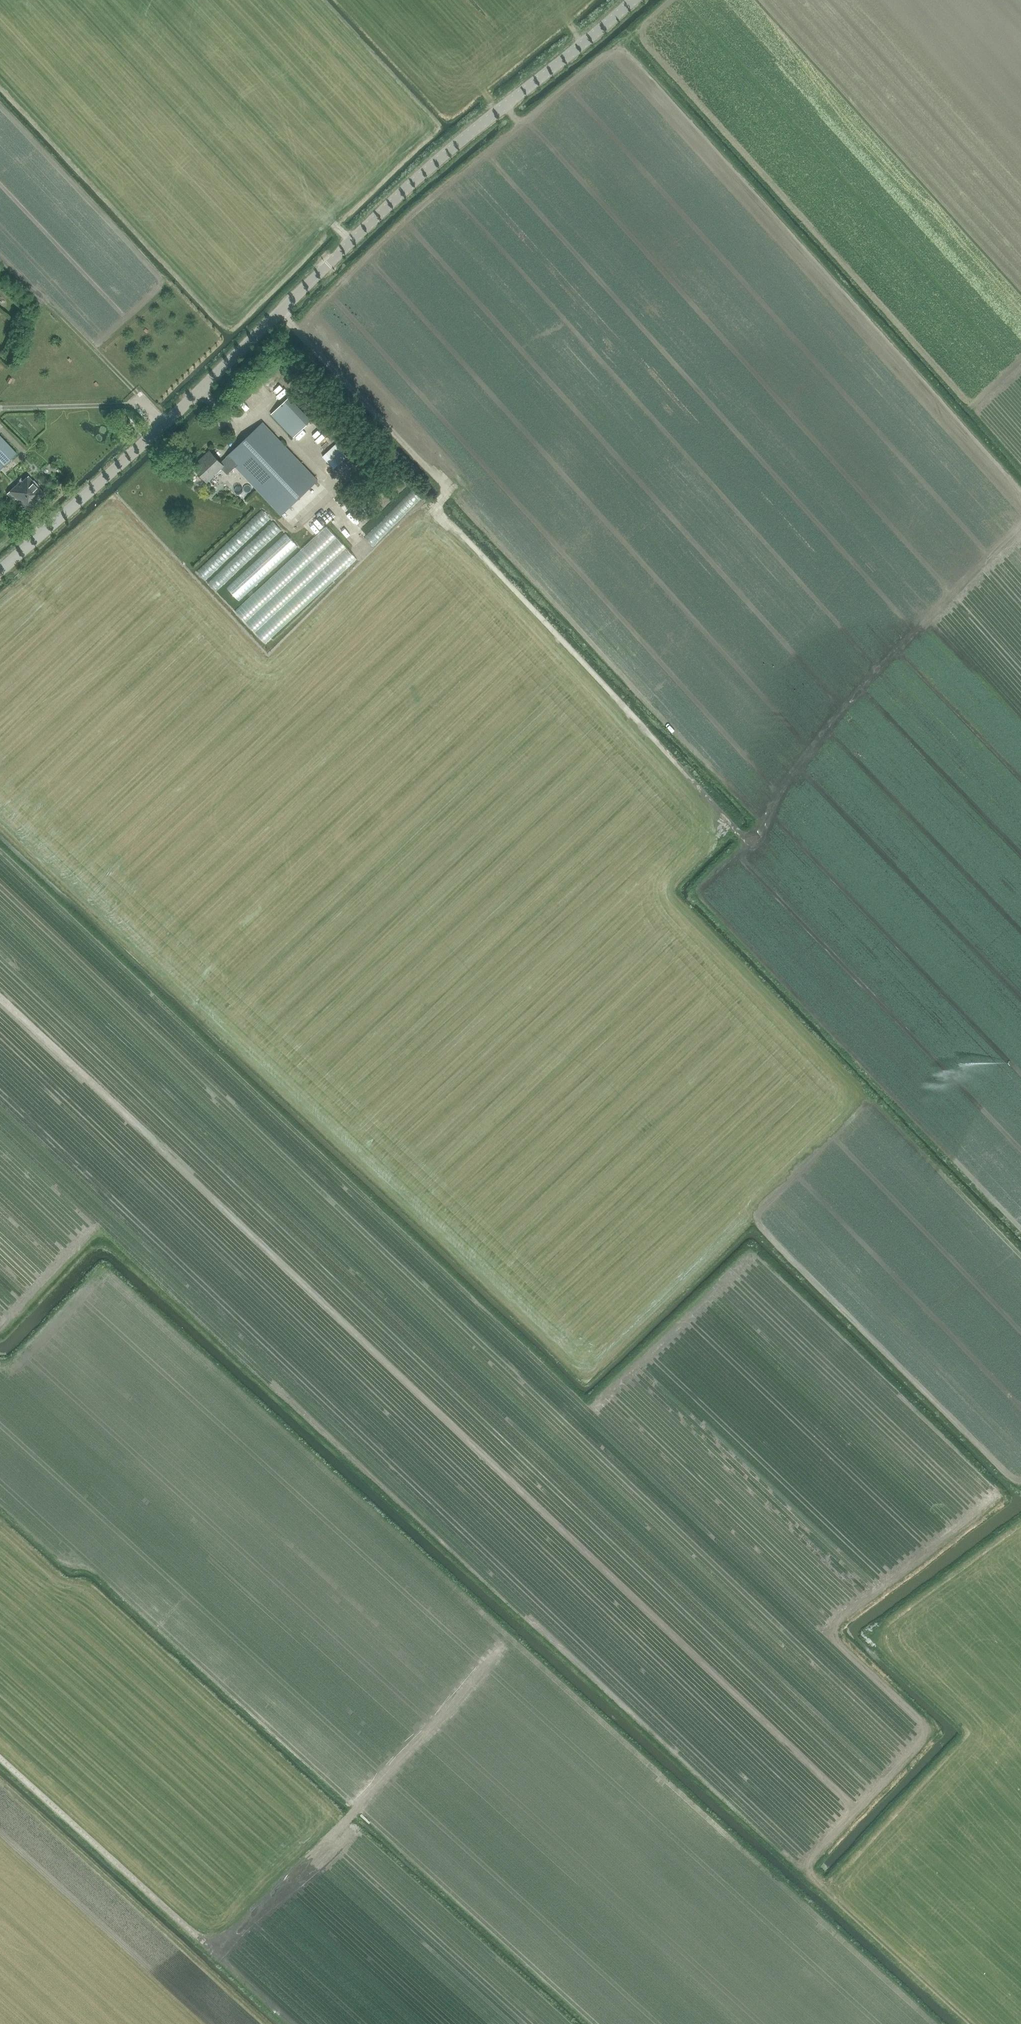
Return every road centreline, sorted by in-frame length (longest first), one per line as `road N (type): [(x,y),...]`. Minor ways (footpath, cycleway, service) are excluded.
road 1 (tertiary): [(0,571),(172,418),(412,185),(631,0)]
road 2 (track): [(370,1794),(346,1825),(204,1945),(0,1757)]

